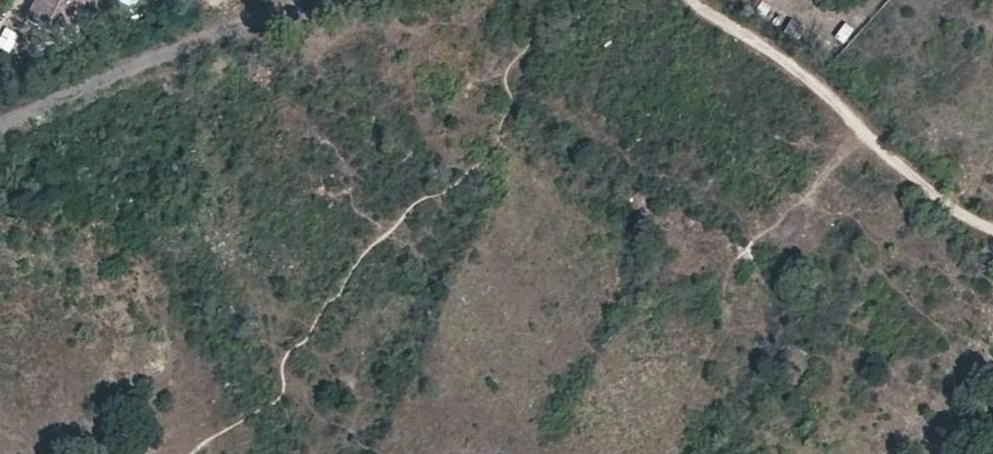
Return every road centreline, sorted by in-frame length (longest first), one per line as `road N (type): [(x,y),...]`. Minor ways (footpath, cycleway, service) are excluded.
road 1 (track): [(992,231),(892,162),(816,83),(699,0)]

